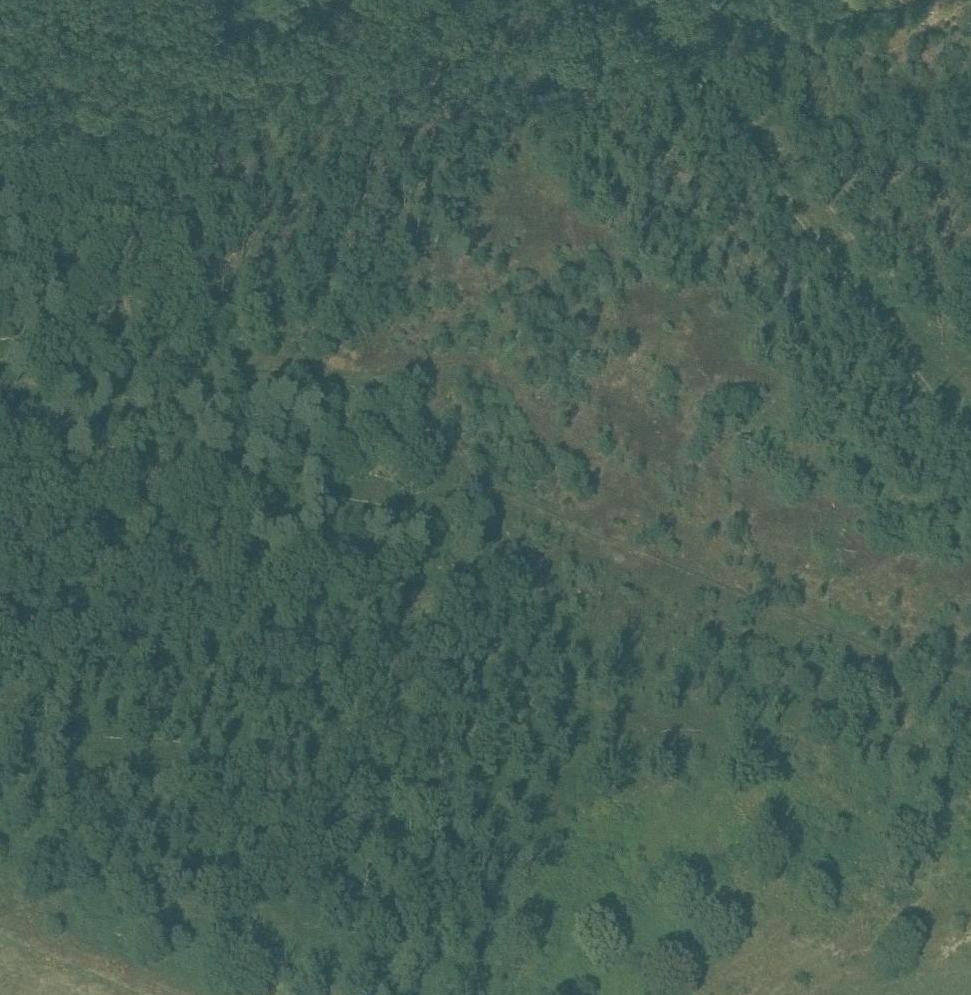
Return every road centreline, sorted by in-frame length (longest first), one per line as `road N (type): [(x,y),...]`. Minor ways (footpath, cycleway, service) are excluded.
road 1 (track): [(642,0),(970,452)]

